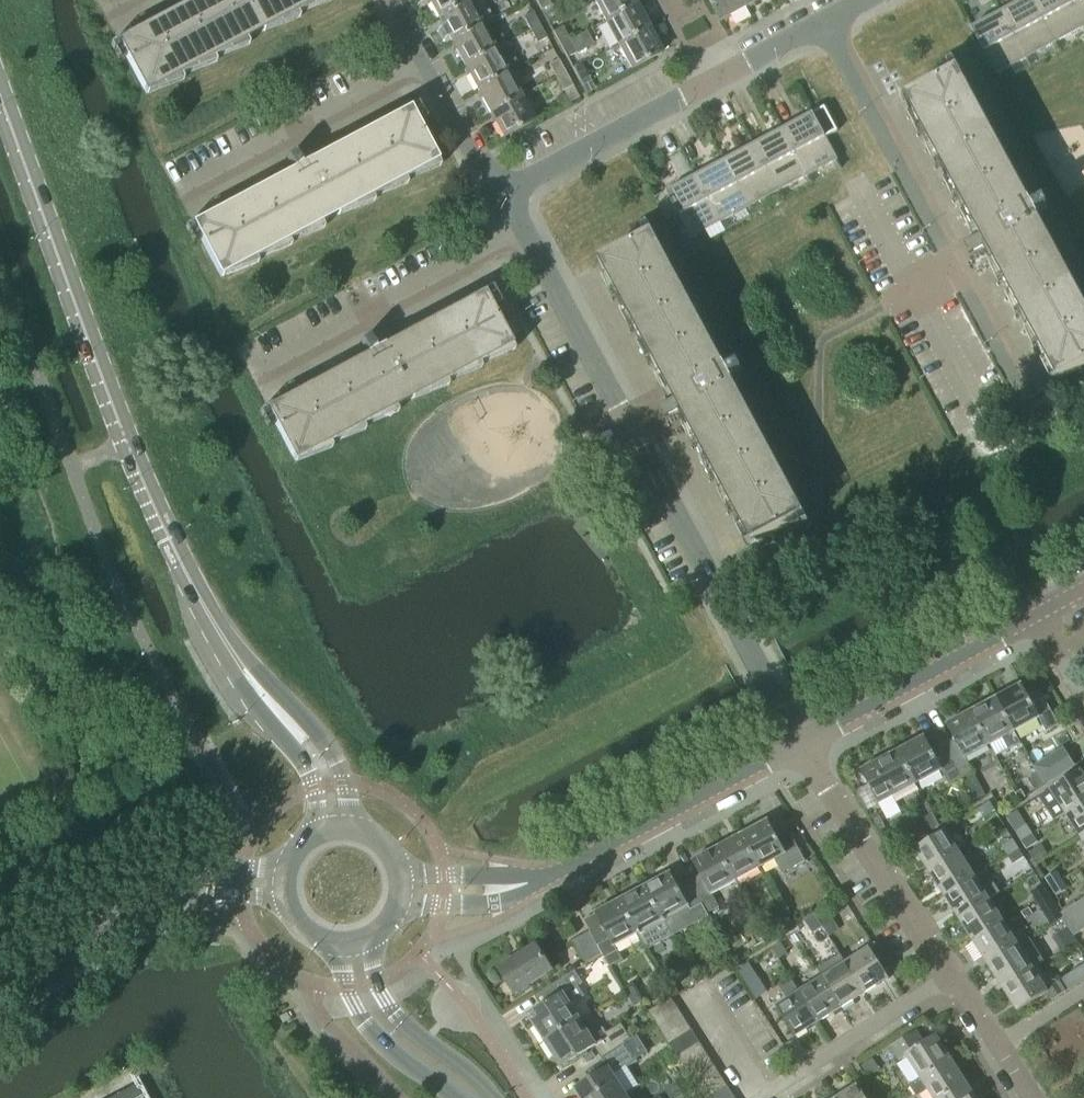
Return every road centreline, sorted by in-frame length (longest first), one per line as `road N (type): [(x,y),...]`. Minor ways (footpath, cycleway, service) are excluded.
road 1 (secondary): [(0,90),(128,445),(222,633)]
road 2 (residential): [(525,233),(801,743)]
road 3 (residential): [(1017,383),(816,27)]
road 4 (residential): [(816,27),(553,165),(526,198)]
road 5 (residential): [(709,989),(771,1094),(951,979)]
road 6 (residential): [(951,979),(801,743)]
road 7 (tertiary): [(553,872),(801,743)]
road 8 (residential): [(277,354),(525,233)]
road 9 (tertiary): [(801,743),(1036,614)]
road 10 (residential): [(206,174),(428,66)]
road 11 (secondary): [(355,822),(341,762),(222,633)]
road 12 (secondary): [(222,633),(252,710),(312,771),(319,825)]
road 13 (secondary): [(499,1097),(392,1008),(366,942)]
road 14 (secondary): [(331,946),(346,986),(379,1037),(461,1097)]
road 15 (unclassified): [(0,965),(152,883)]
road 16 (residential): [(526,198),(475,154),(428,66)]
road 17 (tertiary): [(402,903),(510,899),(553,872)]
road 18 (tertiary): [(553,872),(403,868)]
road 19 (residential): [(1028,1097),(951,979)]
road 20 (residential): [(281,866),(187,863),(152,883)]
road 21 (residential): [(152,883),(281,902)]

